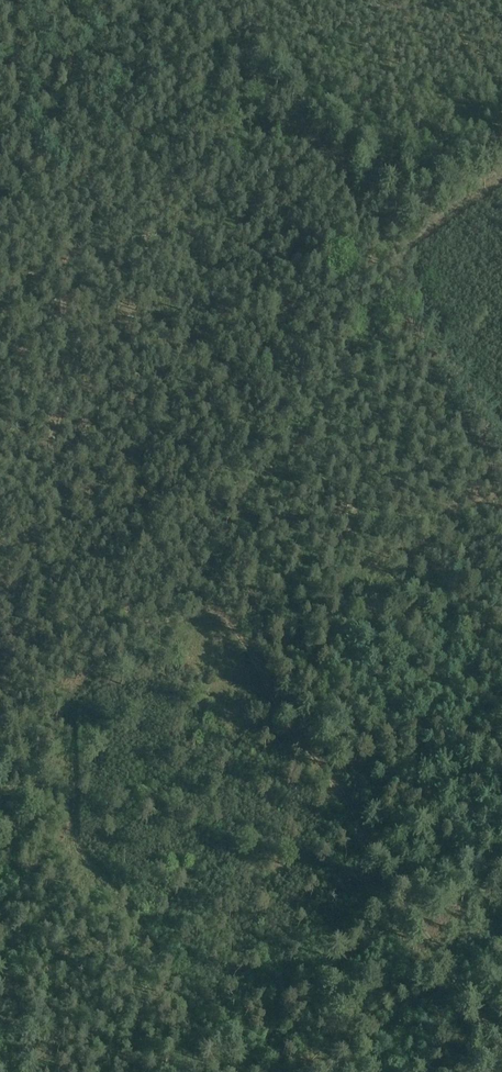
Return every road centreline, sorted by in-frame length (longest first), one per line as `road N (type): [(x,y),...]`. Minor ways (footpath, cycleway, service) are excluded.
road 1 (track): [(0,65),(37,128),(88,180),(63,273),(51,443),(98,522),(103,575),(125,612),(144,623),(199,614),(220,627),(333,781),(501,1053)]
road 2 (track): [(172,1071),(415,921)]

